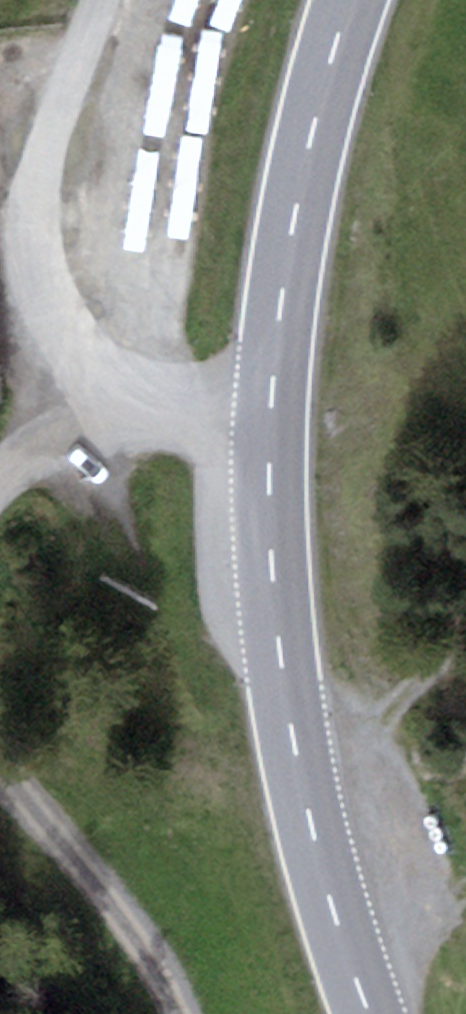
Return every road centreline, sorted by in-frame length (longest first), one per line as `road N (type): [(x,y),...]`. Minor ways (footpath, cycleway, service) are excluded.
road 1 (primary): [(368,1013),(323,885),(290,738),(271,589),(265,435),(294,202),(348,0)]
road 2 (track): [(265,435),(149,417),(41,450),(0,480)]
road 3 (track): [(465,615),(307,817)]
road 4 (track): [(385,1013),(465,889)]

